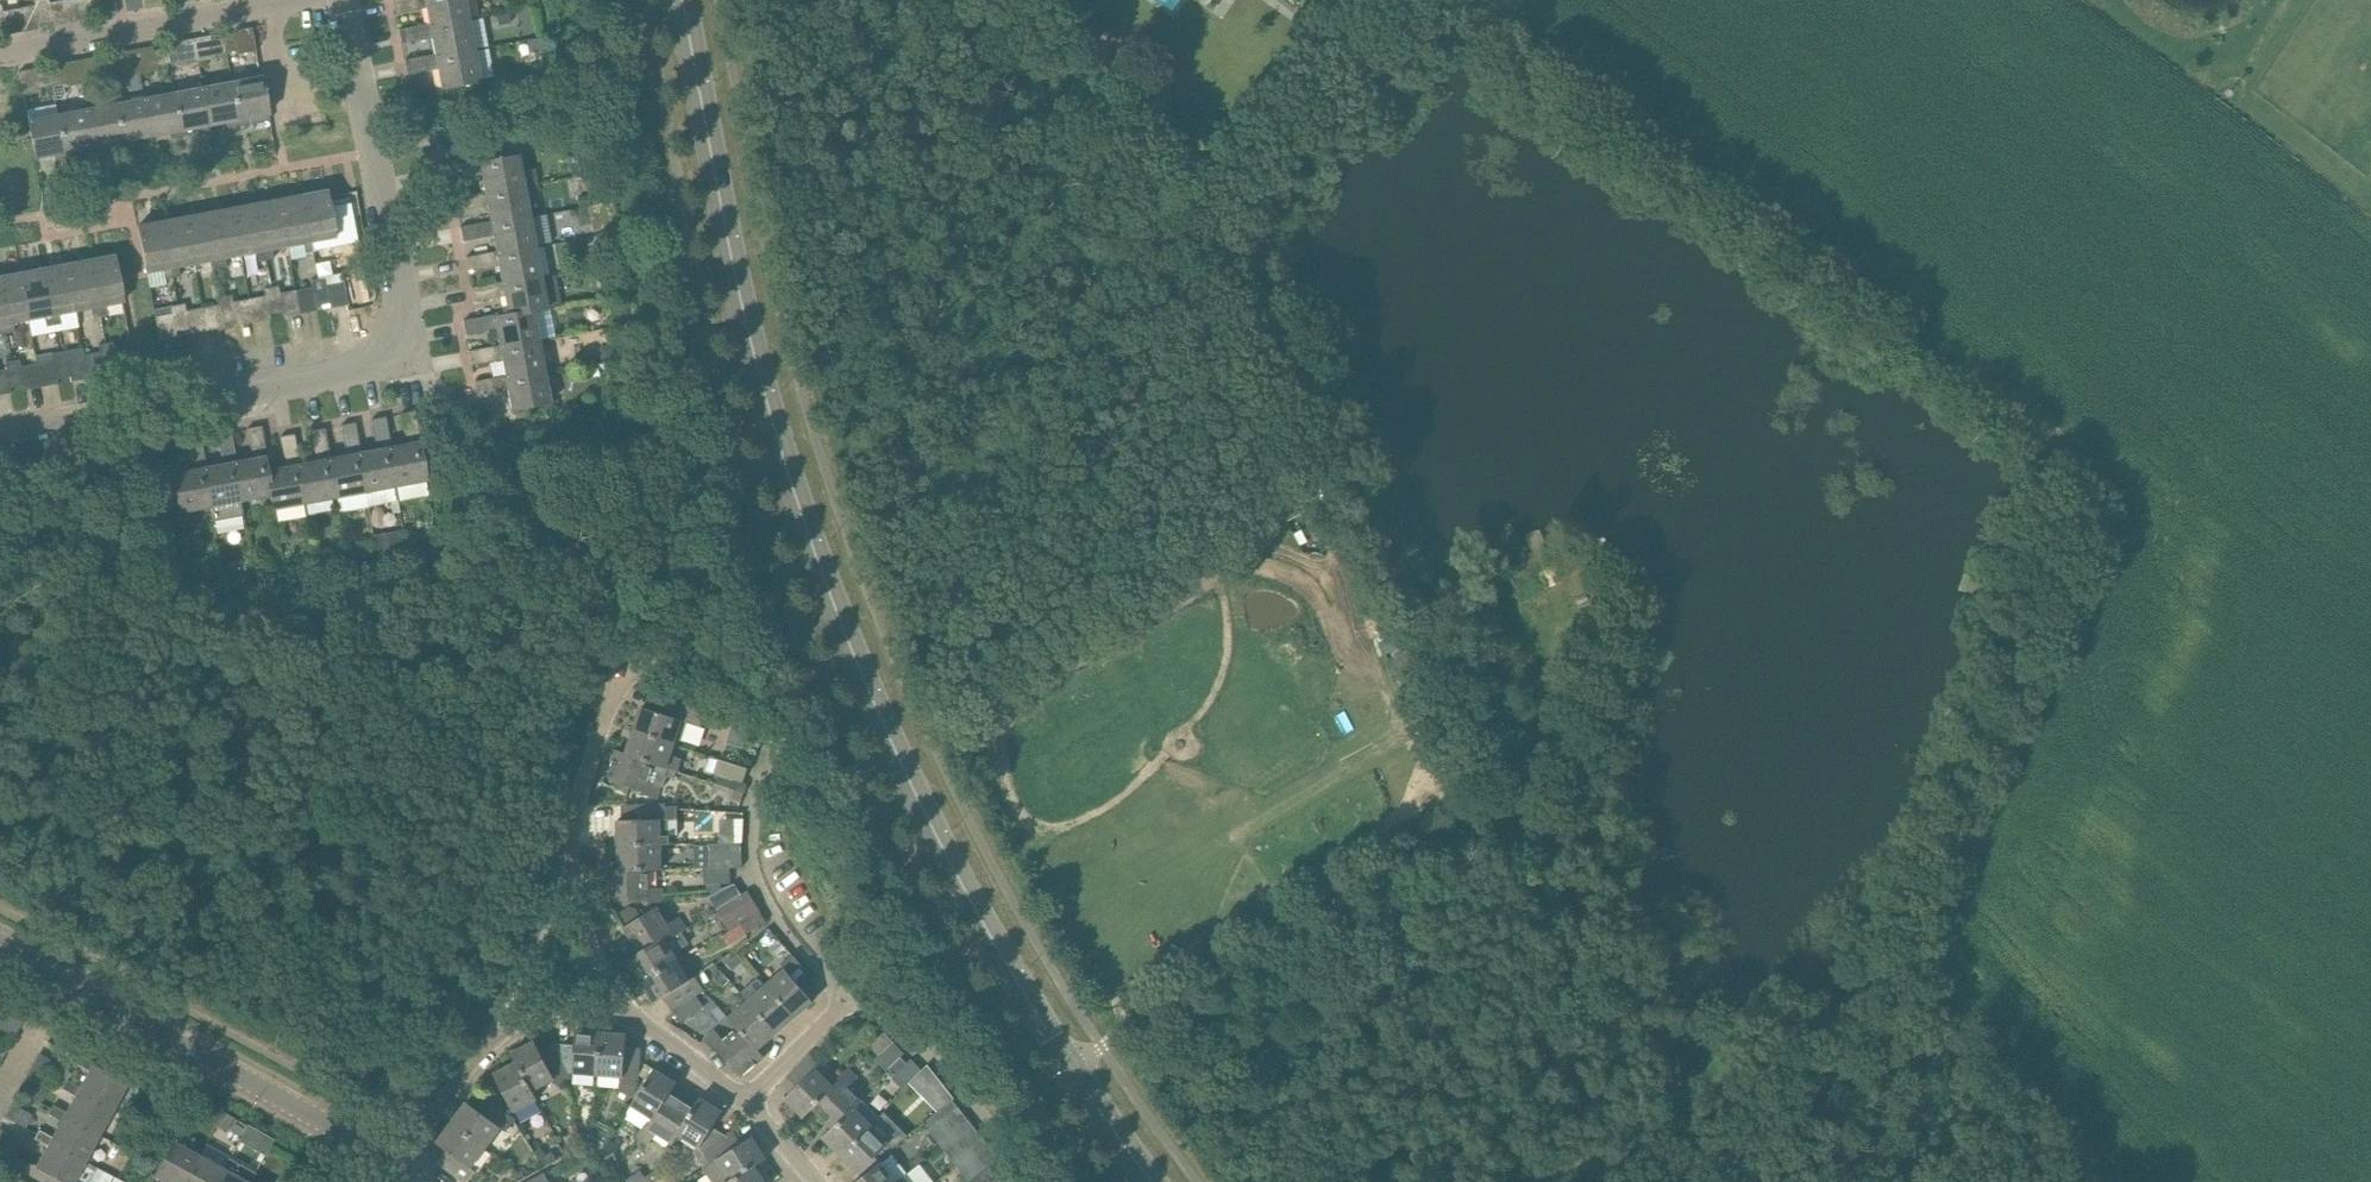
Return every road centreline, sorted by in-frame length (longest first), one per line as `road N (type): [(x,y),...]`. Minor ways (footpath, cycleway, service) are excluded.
road 1 (track): [(1121,1039),(1503,817),(1523,824),(1681,1063),(1709,1080),(1743,1080),(1898,955),(1934,911),(2093,496)]
road 2 (secondary): [(1154,1181),(1013,973),(928,815),(848,638),(754,354),(685,0)]
road 3 (residential): [(0,434),(364,367),(394,337),(403,299),(348,0)]
road 4 (tertiary): [(398,1158),(0,948)]
road 5 (residential): [(565,903),(620,685),(652,659),(705,668)]
road 6 (residential): [(0,52),(283,0)]
road 7 (residential): [(851,994),(764,893),(751,811),(770,769)]
road 8 (residential): [(1033,1181),(957,1086),(851,994)]
road 9 (residential): [(490,1038),(565,903)]
road 10 (residential): [(490,1038),(556,1011),(636,1009)]
road 11 (residential): [(398,1158),(490,1038)]
road 12 (residential): [(748,1102),(851,994)]
road 13 (residential): [(636,1009),(748,1102)]
road 14 (residential): [(565,903),(636,1009)]

